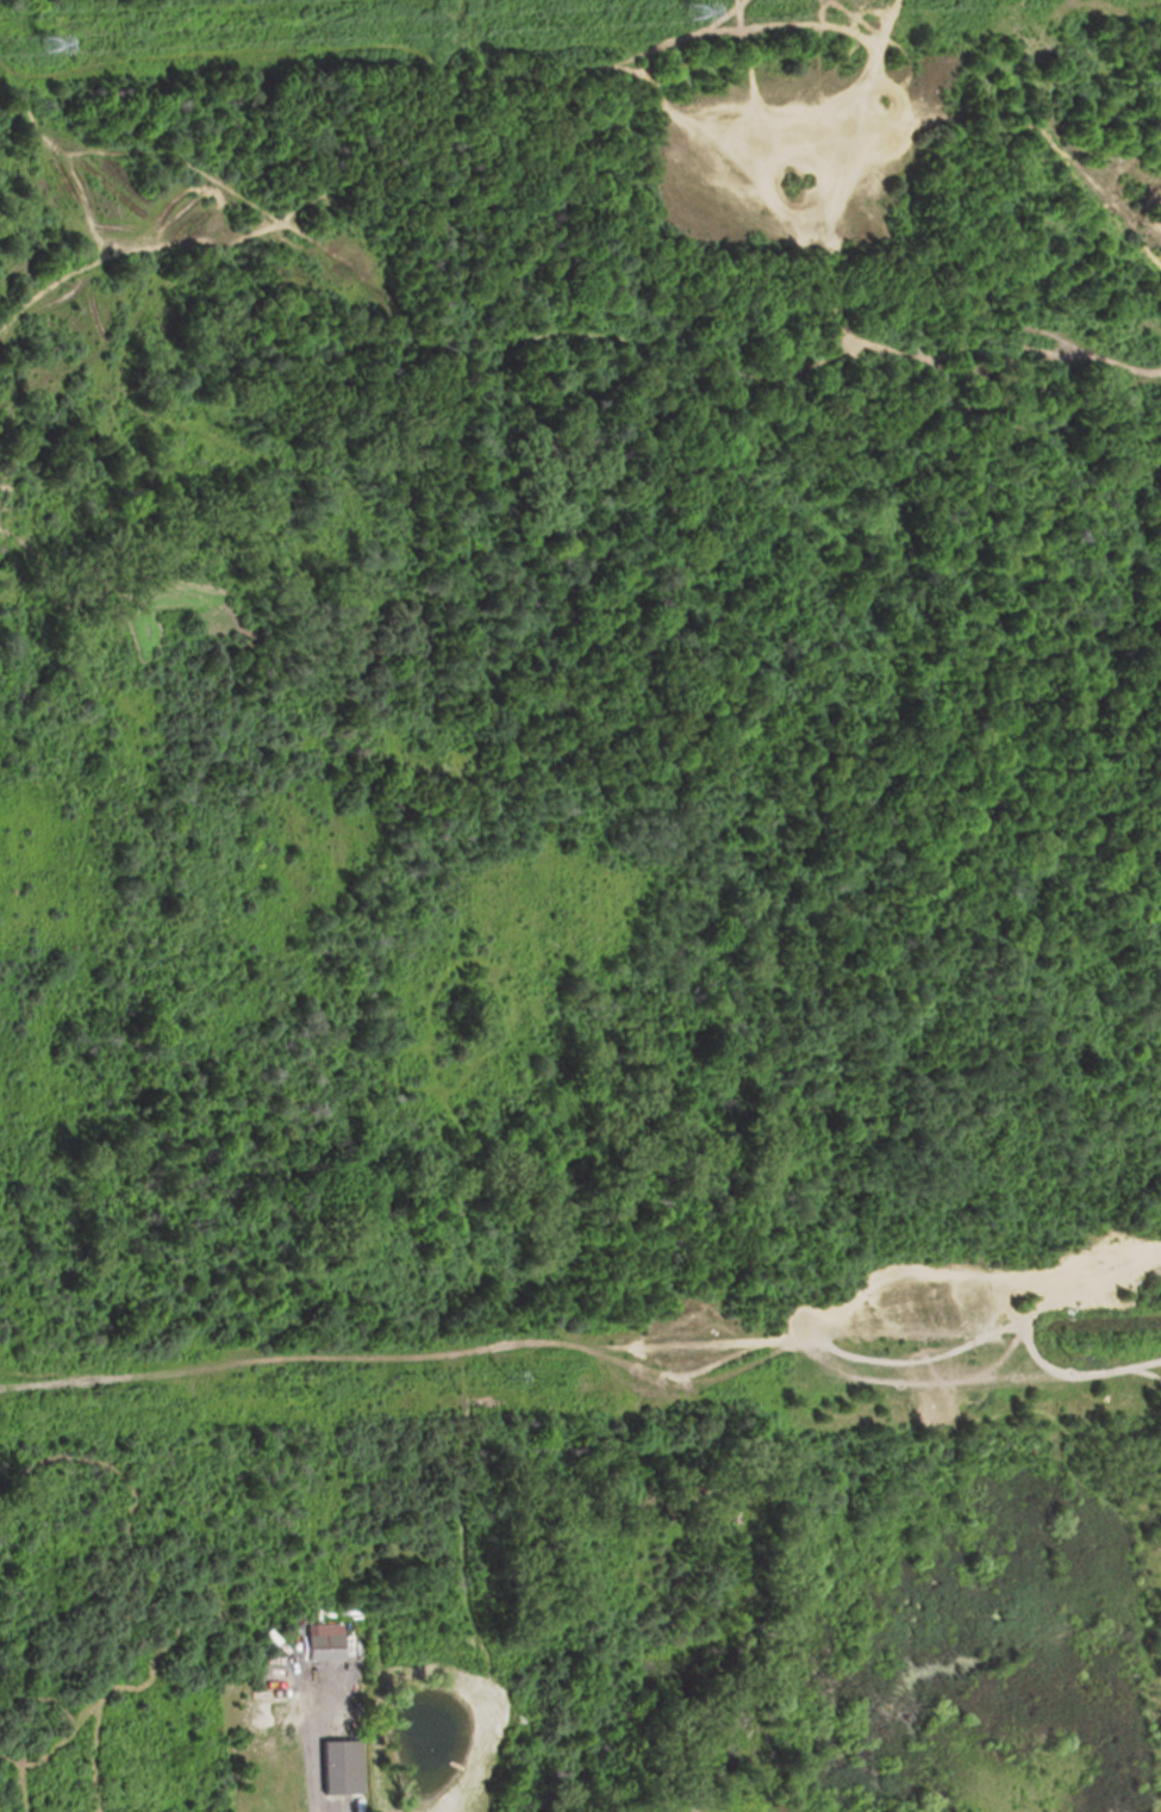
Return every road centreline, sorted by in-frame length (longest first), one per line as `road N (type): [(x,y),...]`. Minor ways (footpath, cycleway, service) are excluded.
road 1 (residential): [(0,373),(25,349),(62,334),(173,319),(245,298),(323,238),(402,160),(667,63),(719,26)]

